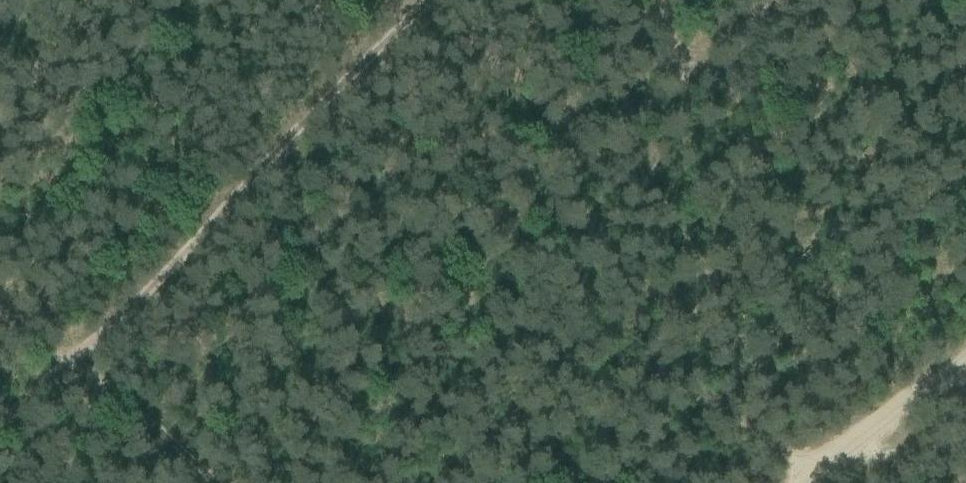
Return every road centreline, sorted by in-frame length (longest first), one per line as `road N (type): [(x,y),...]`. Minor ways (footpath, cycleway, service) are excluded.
road 1 (track): [(0,418),(426,0)]
road 2 (track): [(0,298),(202,482)]
road 3 (track): [(820,482),(965,367)]
road 4 (track): [(676,0),(705,52),(785,0)]

